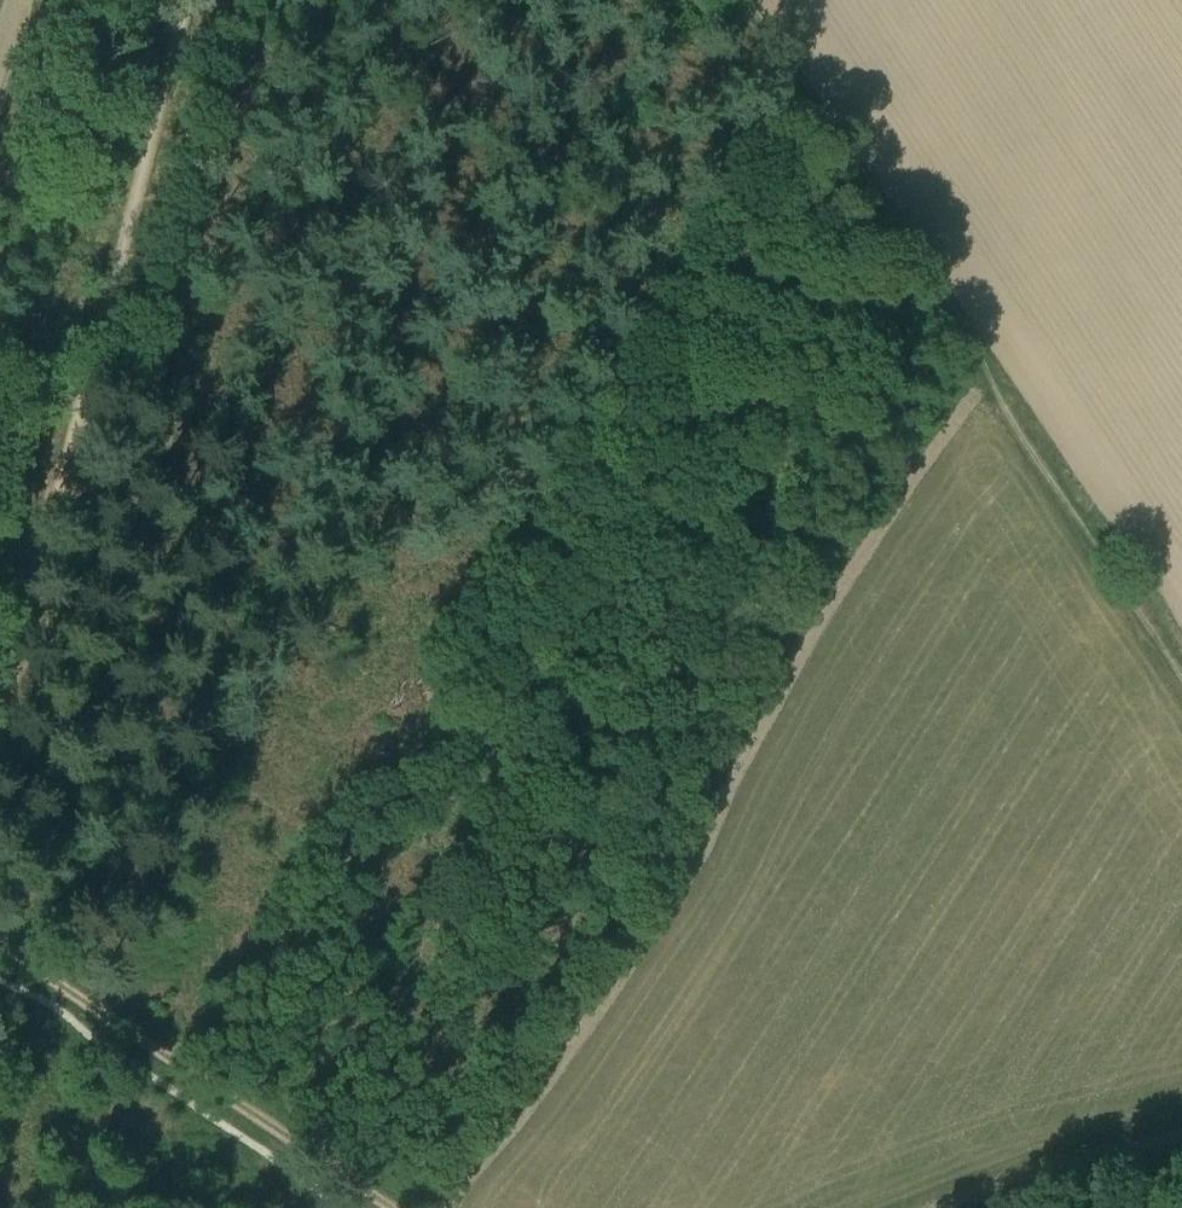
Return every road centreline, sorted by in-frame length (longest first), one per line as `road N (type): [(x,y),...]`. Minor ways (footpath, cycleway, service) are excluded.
road 1 (track): [(0,945),(396,1207)]

